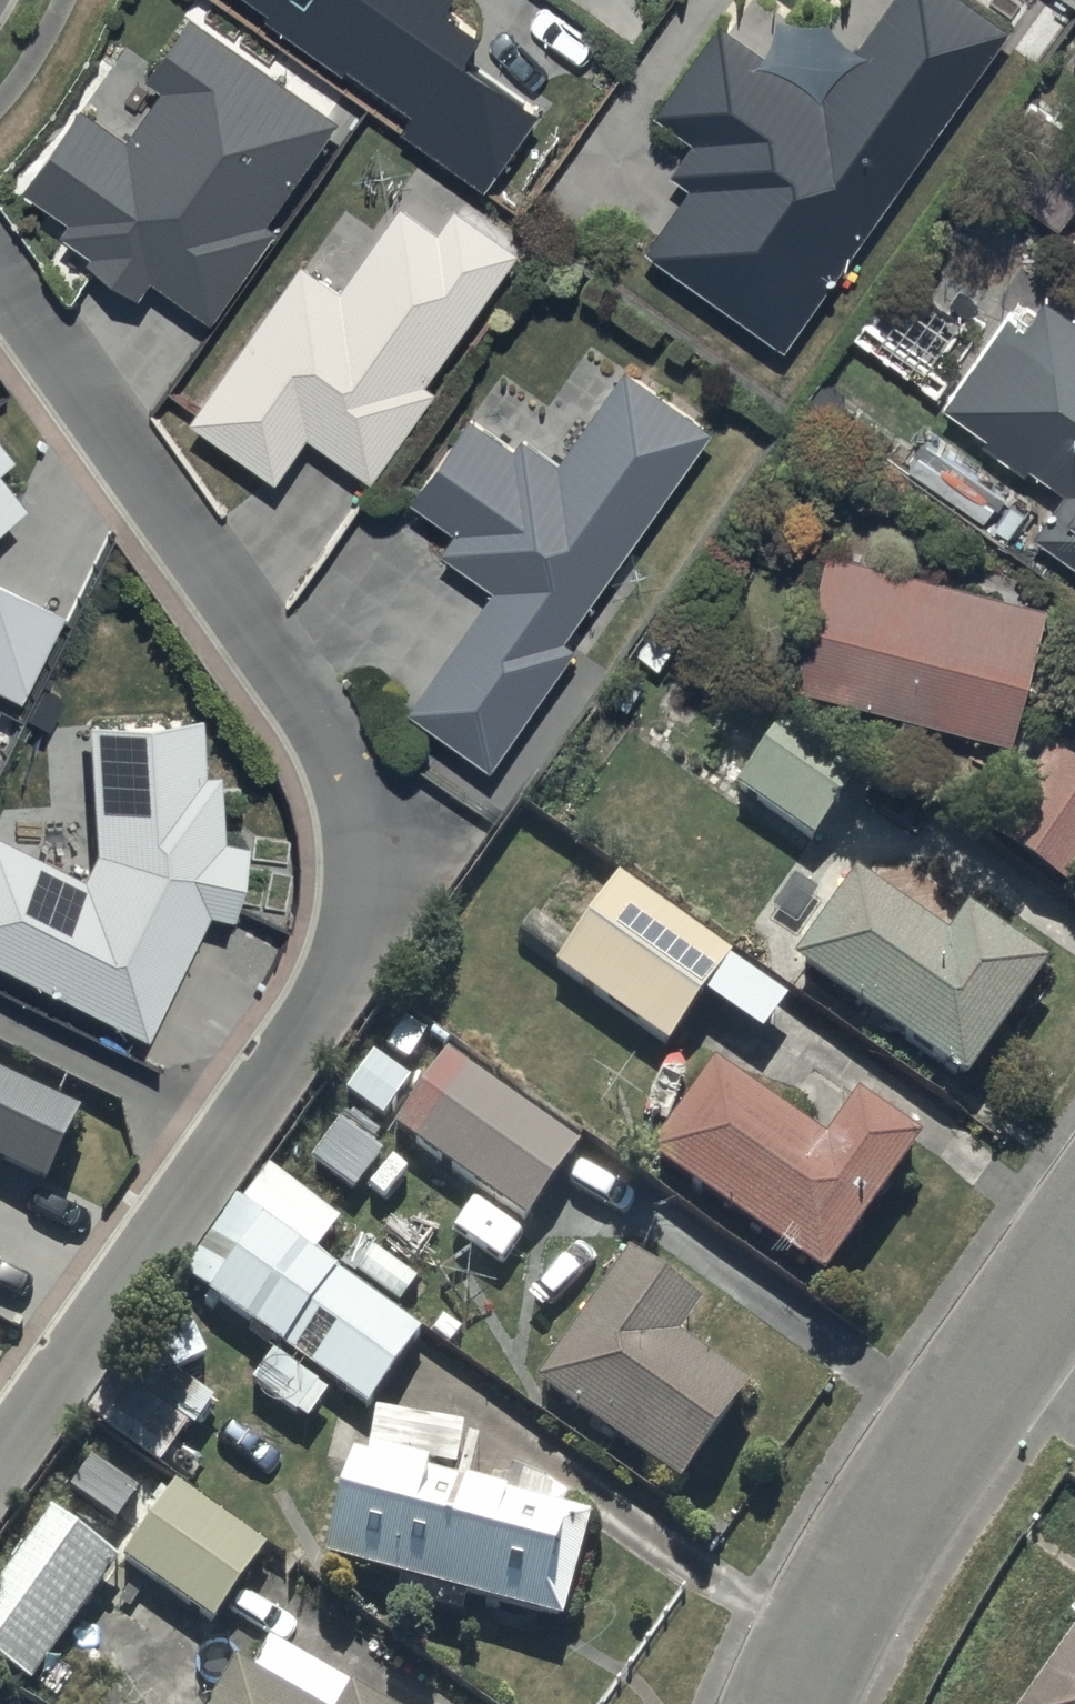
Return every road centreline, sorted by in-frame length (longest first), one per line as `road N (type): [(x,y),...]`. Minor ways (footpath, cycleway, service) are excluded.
road 1 (residential): [(0,288),(312,721),(349,806),(360,887),(351,953),(318,1016),(0,1466)]
road 2 (residential): [(797,1703),(832,1616),(1074,1249)]

